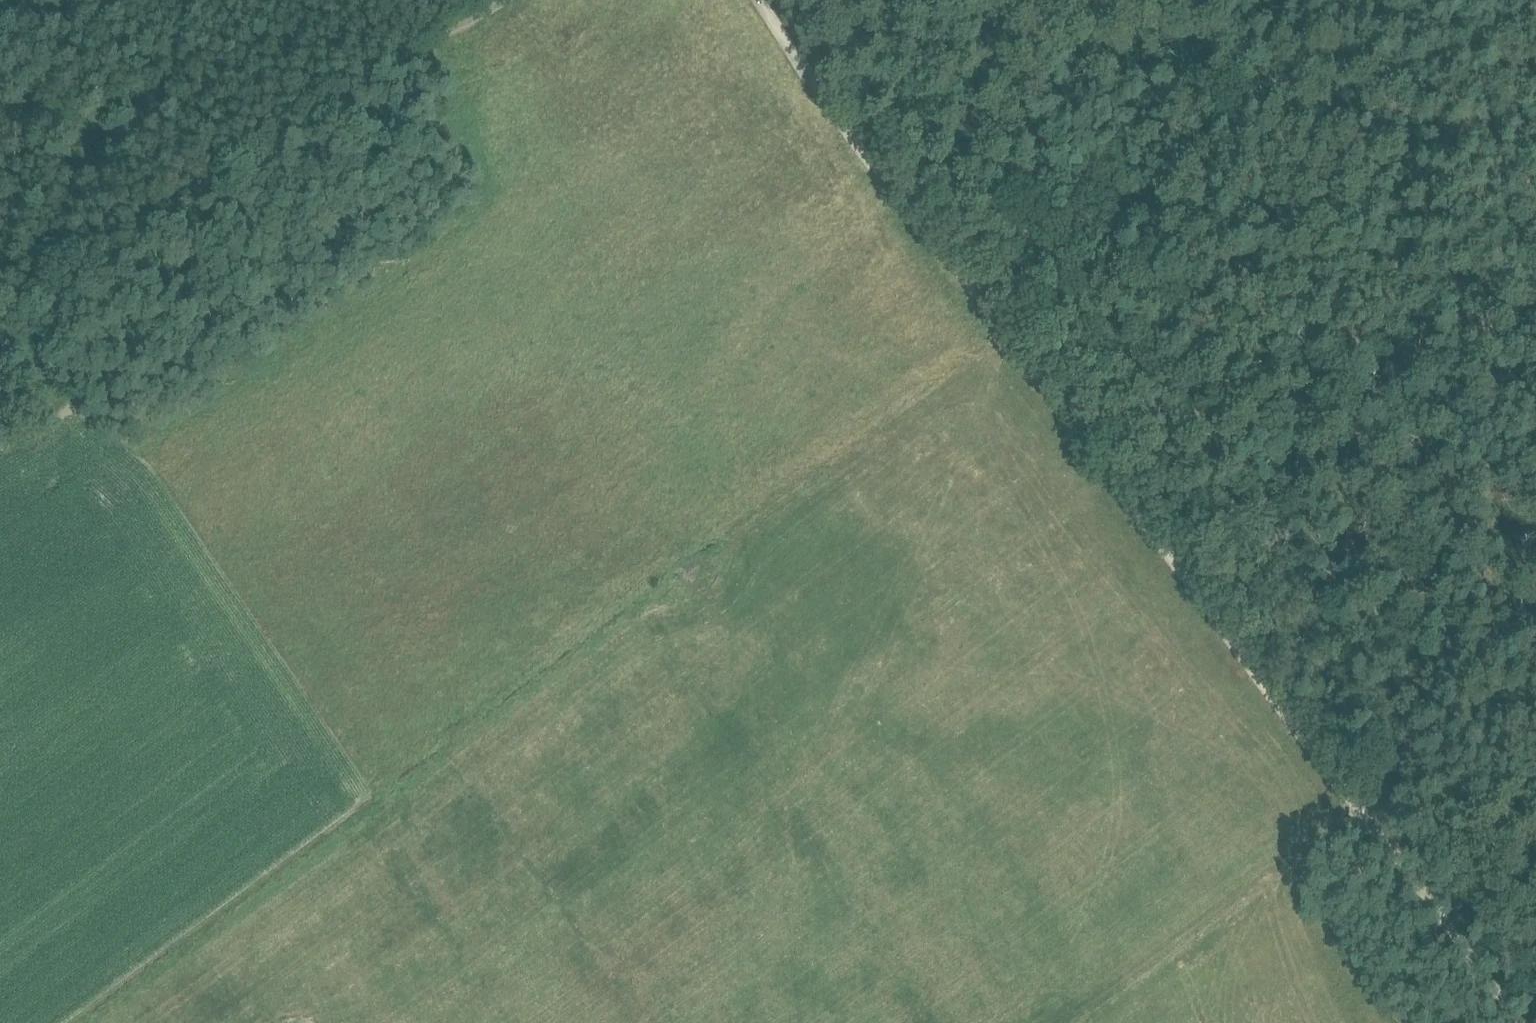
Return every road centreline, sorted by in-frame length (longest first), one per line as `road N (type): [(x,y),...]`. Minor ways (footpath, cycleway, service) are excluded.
road 1 (track): [(1093,1022),(1368,819)]
road 2 (track): [(1480,0),(1437,52),(1424,88),(1392,282)]

